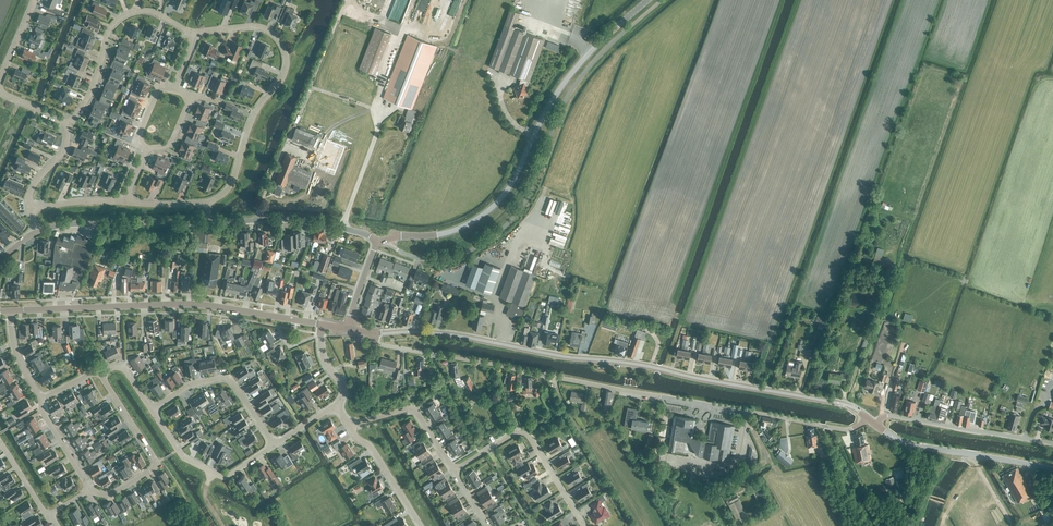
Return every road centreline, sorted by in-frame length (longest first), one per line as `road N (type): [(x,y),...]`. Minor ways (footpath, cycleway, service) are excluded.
road 1 (residential): [(375,334),(380,345),(843,430),(867,418)]
road 2 (tertiary): [(867,418),(839,403),(639,364),(454,335),(375,334)]
road 3 (secondary): [(376,242),(453,231),(494,205),(572,70),(646,0)]
road 4 (secondary): [(9,311),(192,304),(320,324)]
road 5 (residential): [(192,34),(257,29),(273,35),(284,59),(223,195),(203,204)]
road 6 (residential): [(65,125),(94,89),(112,25),(123,14),(159,15),(192,34)]
road 7 (residential): [(452,471),(514,434),(527,435),(582,525)]
road 8 (residential): [(90,491),(119,491),(159,466),(98,375)]
road 9 (tertiary): [(1052,469),(917,446),(876,425)]
road 10 (unclassified): [(1052,444),(889,415),(876,425)]
road 11 (residential): [(65,125),(0,89),(33,0)]
road 12 (residential): [(210,222),(309,222),(376,242)]
road 13 (residential): [(274,445),(230,381),(191,383),(151,410)]
road 14 (residential): [(274,445),(223,477),(182,457),(151,410)]
road 15 (residential): [(452,471),(415,410),(349,425)]
road 16 (residential): [(349,425),(421,525)]

